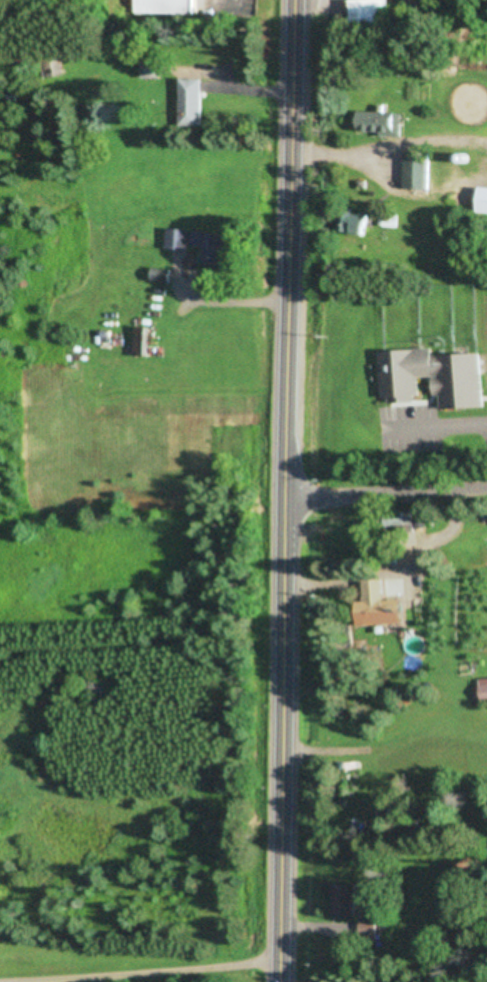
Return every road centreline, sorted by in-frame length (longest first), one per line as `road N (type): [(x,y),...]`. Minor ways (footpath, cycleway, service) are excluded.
road 1 (primary): [(297,0),(283,981)]
road 2 (residential): [(287,498),(486,482)]

